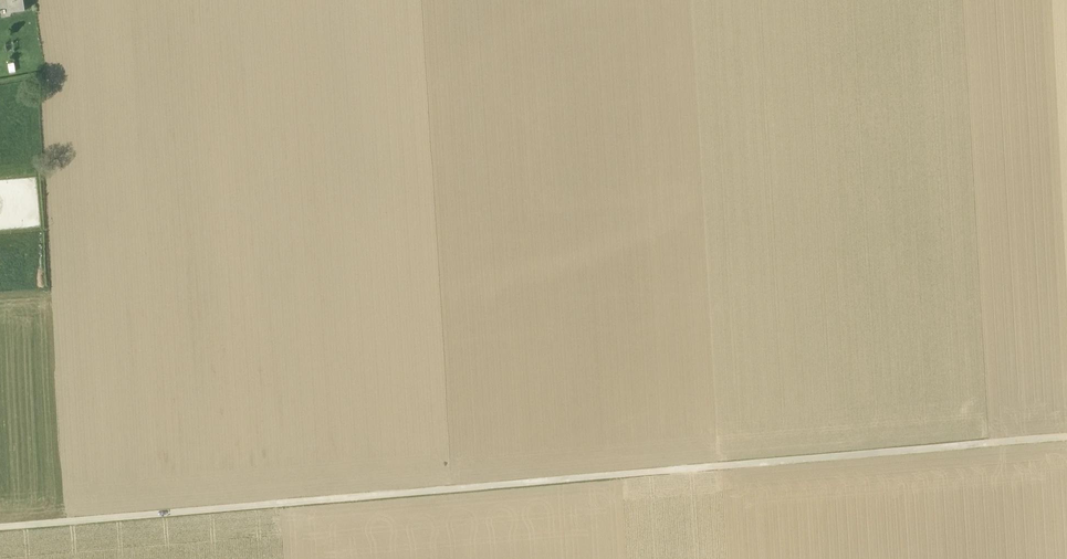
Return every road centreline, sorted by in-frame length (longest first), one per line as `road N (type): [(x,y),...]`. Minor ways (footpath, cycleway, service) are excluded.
road 1 (track): [(0,528),(1066,436)]

